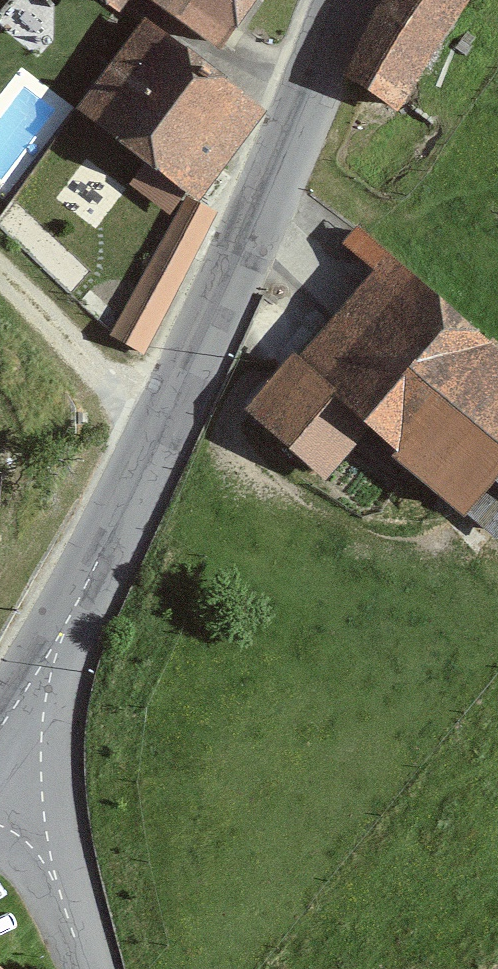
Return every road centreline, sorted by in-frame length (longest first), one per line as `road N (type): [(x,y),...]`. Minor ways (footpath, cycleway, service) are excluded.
road 1 (tertiary): [(49,640),(157,448),(339,0)]
road 2 (unclassified): [(49,640),(45,833),(87,968)]

